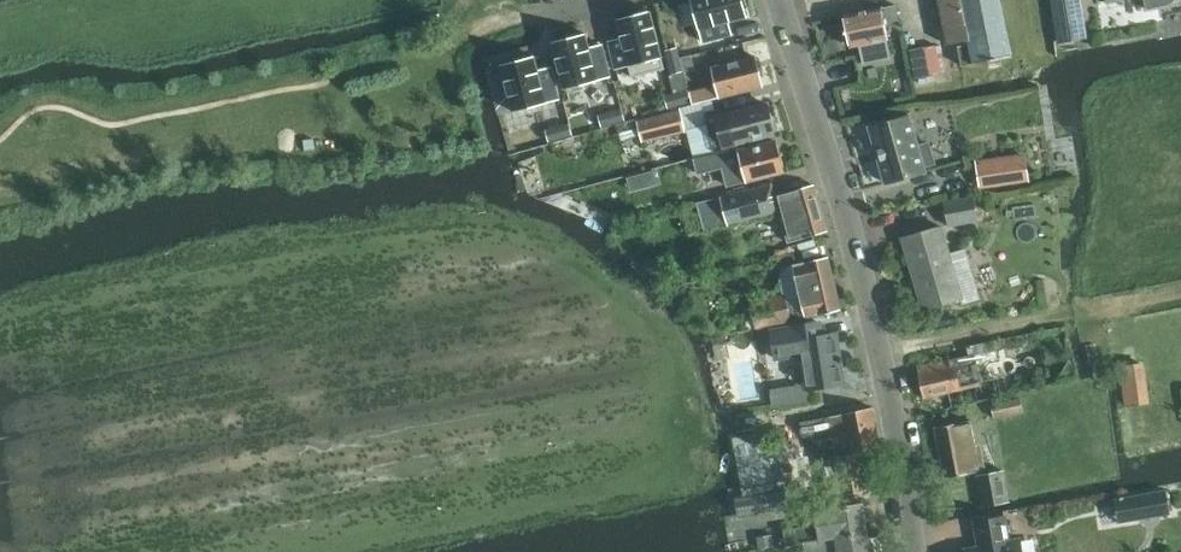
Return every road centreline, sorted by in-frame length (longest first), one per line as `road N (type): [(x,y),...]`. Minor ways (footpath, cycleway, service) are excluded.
road 1 (tertiary): [(915,551),(881,355),(778,0)]
road 2 (track): [(1106,307),(881,355)]
road 3 (track): [(673,429),(888,398)]

